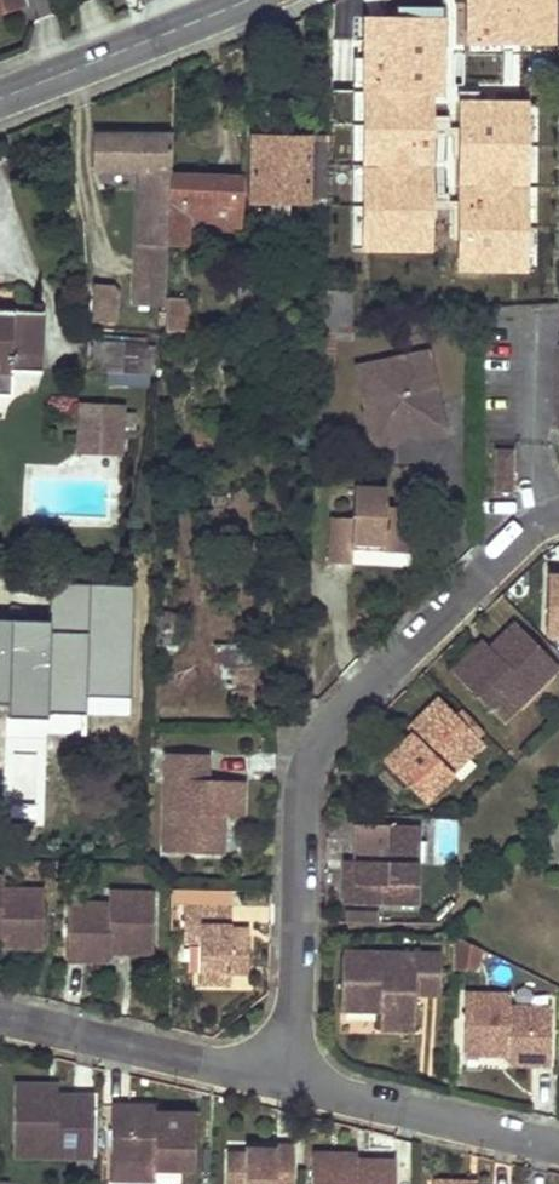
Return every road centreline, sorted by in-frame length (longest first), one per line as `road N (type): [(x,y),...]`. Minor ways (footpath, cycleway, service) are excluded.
road 1 (residential): [(558,515),(529,530),(326,727),(299,792),(291,1082)]
road 2 (residential): [(291,1082),(0,1020)]
road 3 (residential): [(558,1149),(291,1082)]
road 4 (secondary): [(0,99),(247,0)]

